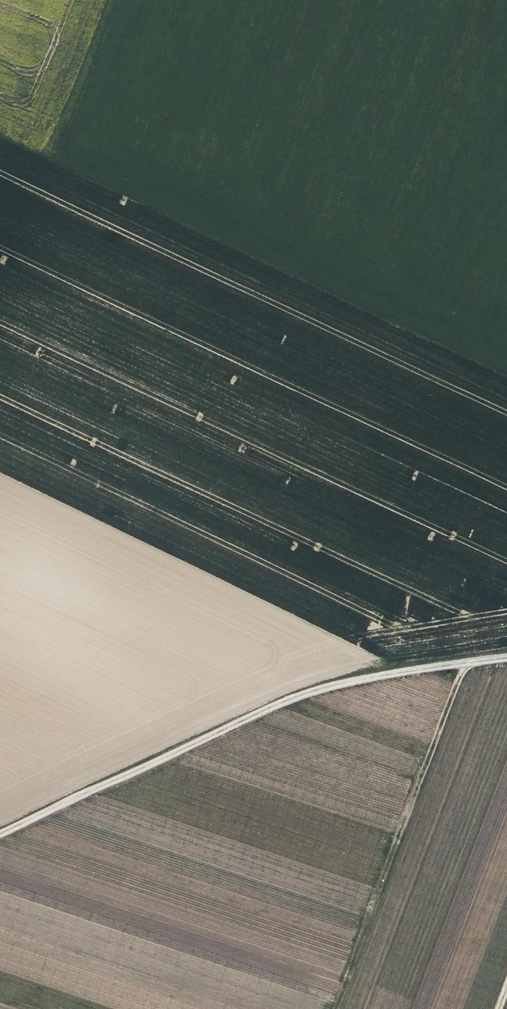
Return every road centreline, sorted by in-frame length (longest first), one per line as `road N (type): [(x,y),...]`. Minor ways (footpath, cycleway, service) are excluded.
road 1 (track): [(506,661),(294,700),(0,835)]
road 2 (track): [(60,154),(115,0)]

